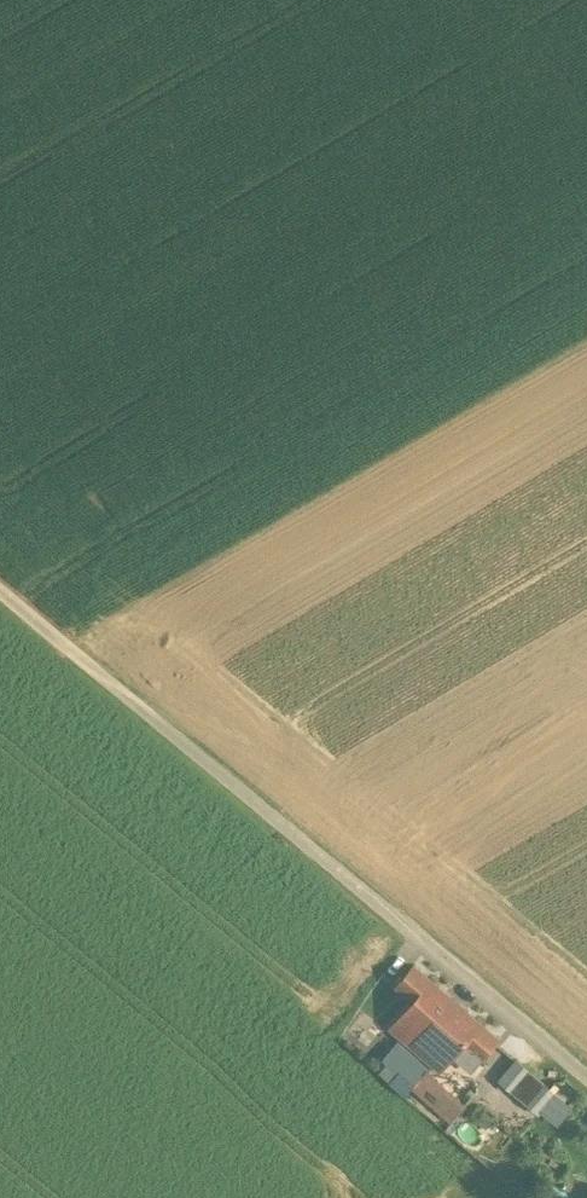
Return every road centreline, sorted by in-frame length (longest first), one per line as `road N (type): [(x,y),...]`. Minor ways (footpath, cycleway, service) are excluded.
road 1 (unclassified): [(0,596),(586,1078)]

